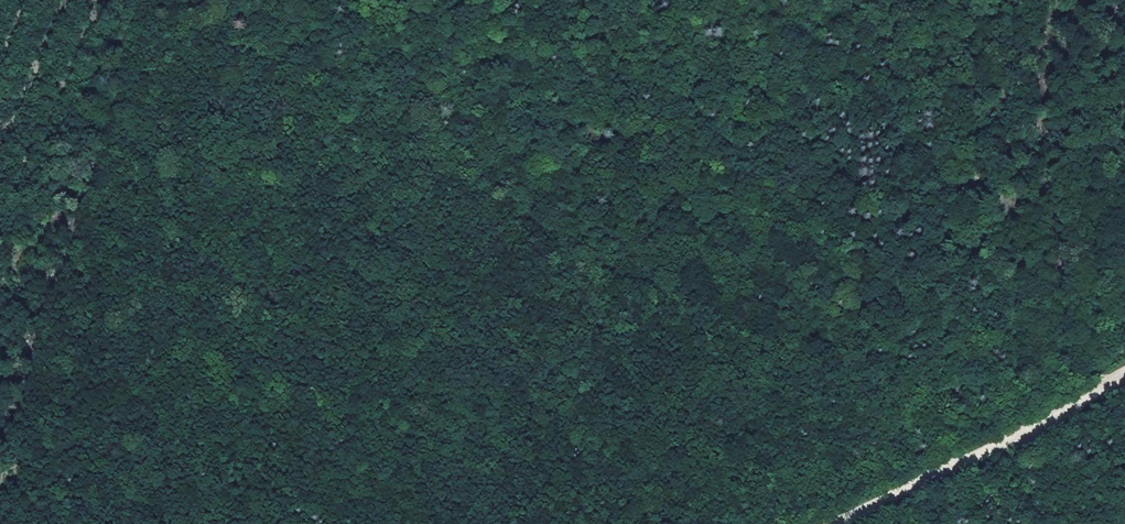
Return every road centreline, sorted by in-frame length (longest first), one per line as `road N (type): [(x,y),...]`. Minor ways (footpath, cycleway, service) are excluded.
road 1 (track): [(1095,391),(927,398),(788,360),(551,244),(422,138),(320,80),(90,0)]
road 2 (track): [(0,507),(140,22)]
road 3 (track): [(1124,373),(841,523)]

